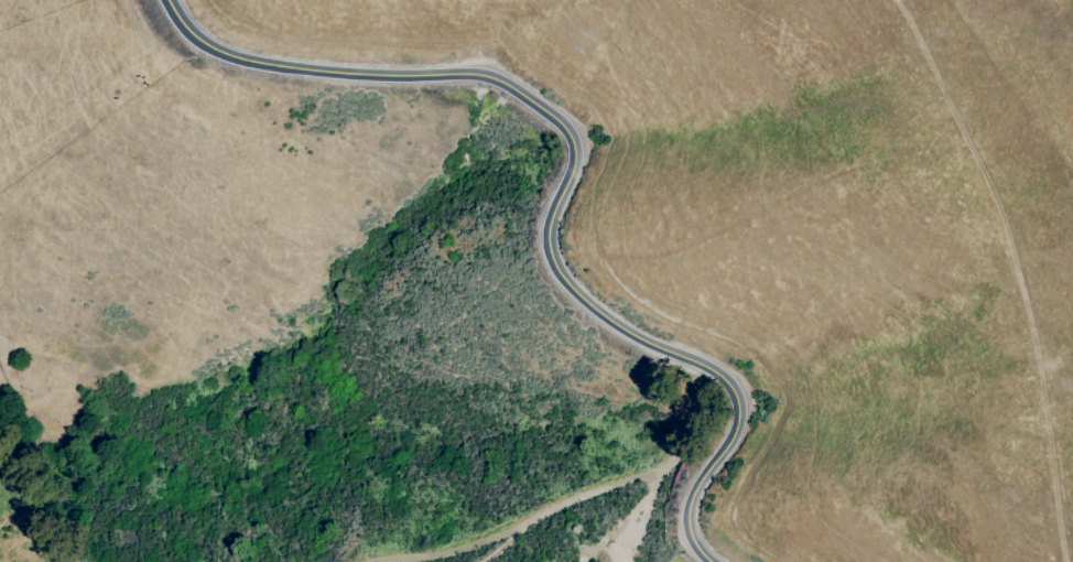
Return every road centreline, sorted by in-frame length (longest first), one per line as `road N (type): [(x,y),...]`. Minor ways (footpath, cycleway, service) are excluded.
road 1 (secondary): [(170,0),(197,39),(259,64),(484,76),(552,115),(572,138),(574,165),(549,236),(560,269),(613,322),(713,370),(738,400),(726,448),(702,477),(689,514),(690,531),(714,561)]
road 2 (residential): [(700,364),(702,410),(663,469),(589,487),(517,527)]
road 3 (residential): [(485,561),(517,527),(366,561)]

